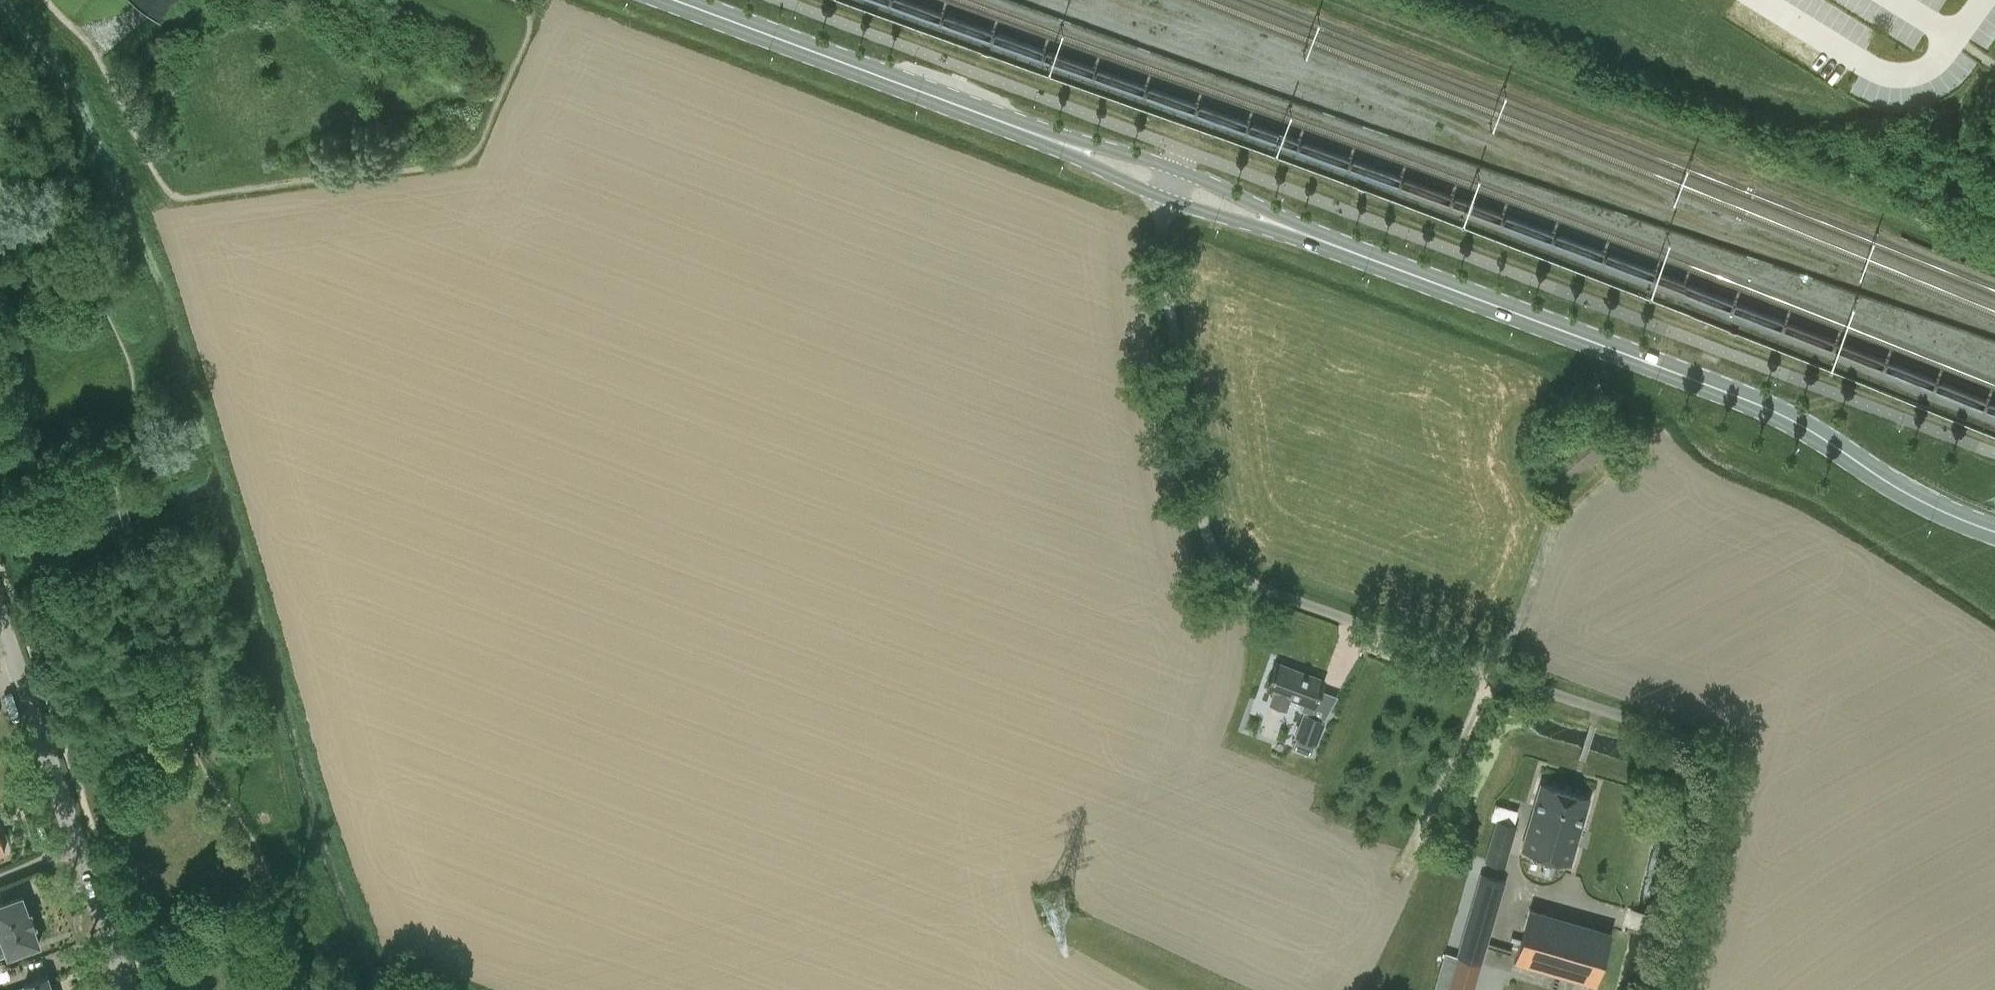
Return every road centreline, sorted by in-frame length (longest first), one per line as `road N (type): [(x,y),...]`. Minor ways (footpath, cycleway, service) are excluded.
road 1 (tertiary): [(676,0),(1744,398),(1913,498),(1994,531)]
road 2 (residential): [(128,989),(0,623)]

